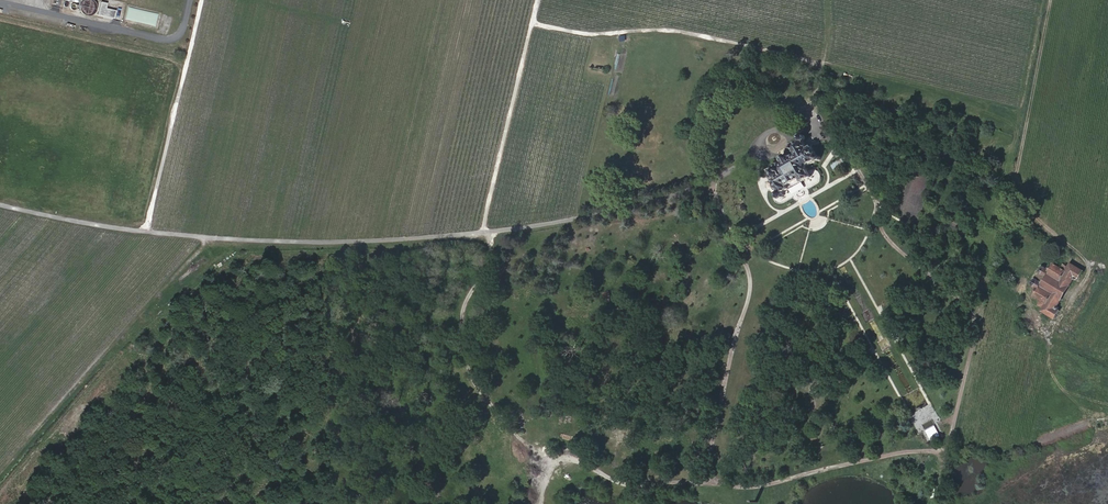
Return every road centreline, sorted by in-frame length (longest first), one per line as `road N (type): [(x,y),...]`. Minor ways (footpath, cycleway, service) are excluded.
road 1 (track): [(0,205),(148,230),(306,243),(482,231),(614,212),(698,188)]

